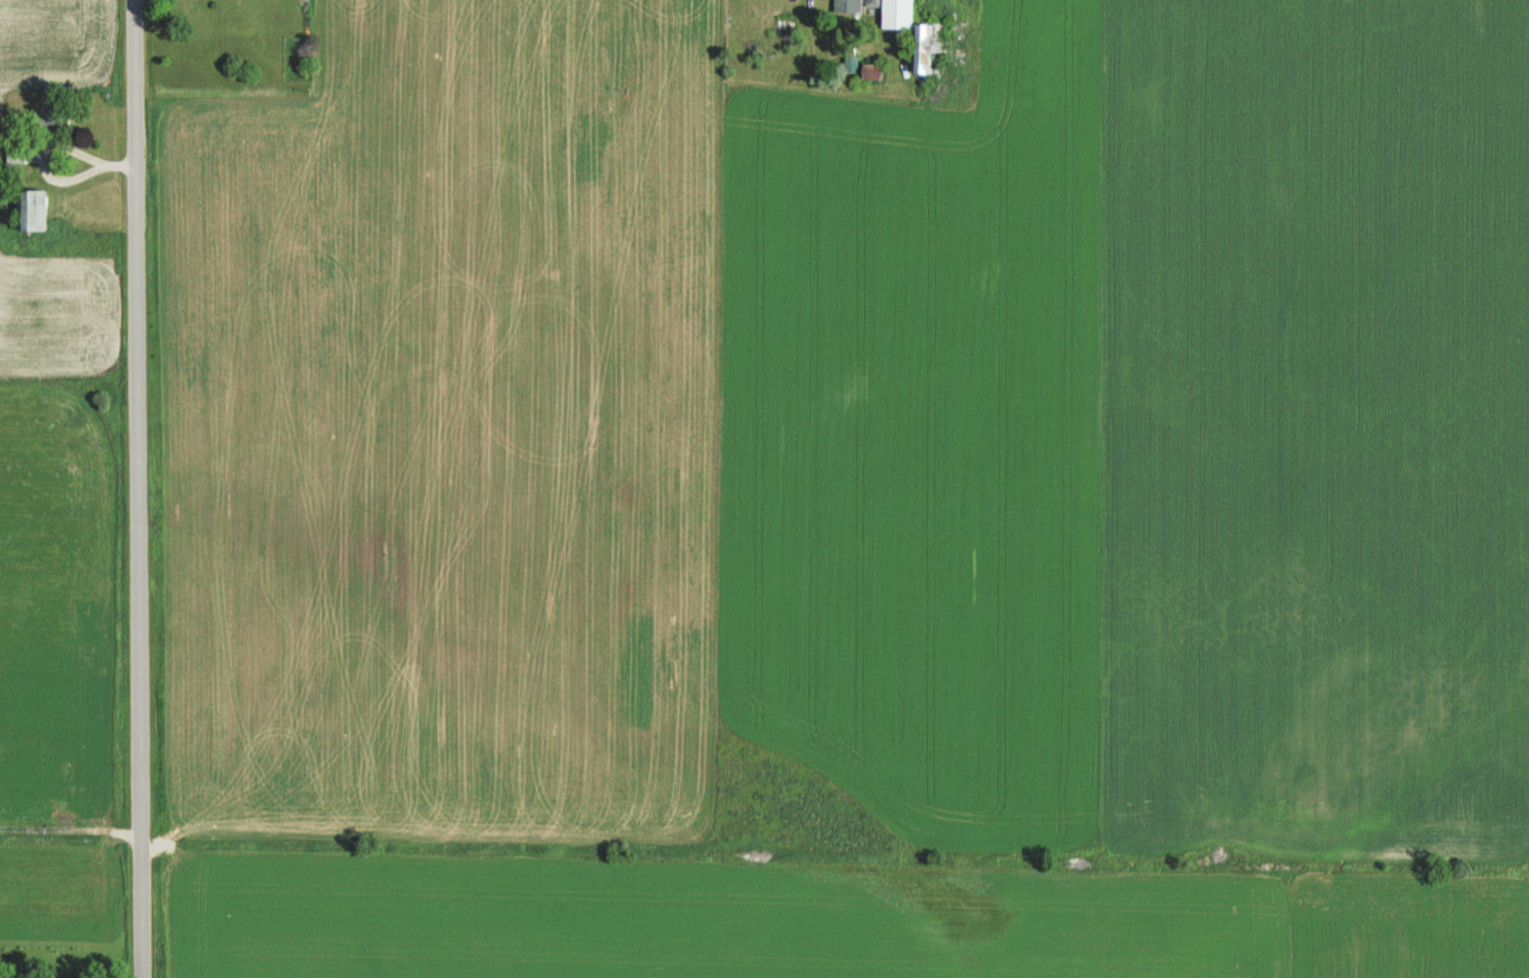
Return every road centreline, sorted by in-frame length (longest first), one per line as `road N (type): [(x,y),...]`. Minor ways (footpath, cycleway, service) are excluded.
road 1 (residential): [(143,977),(135,0)]

